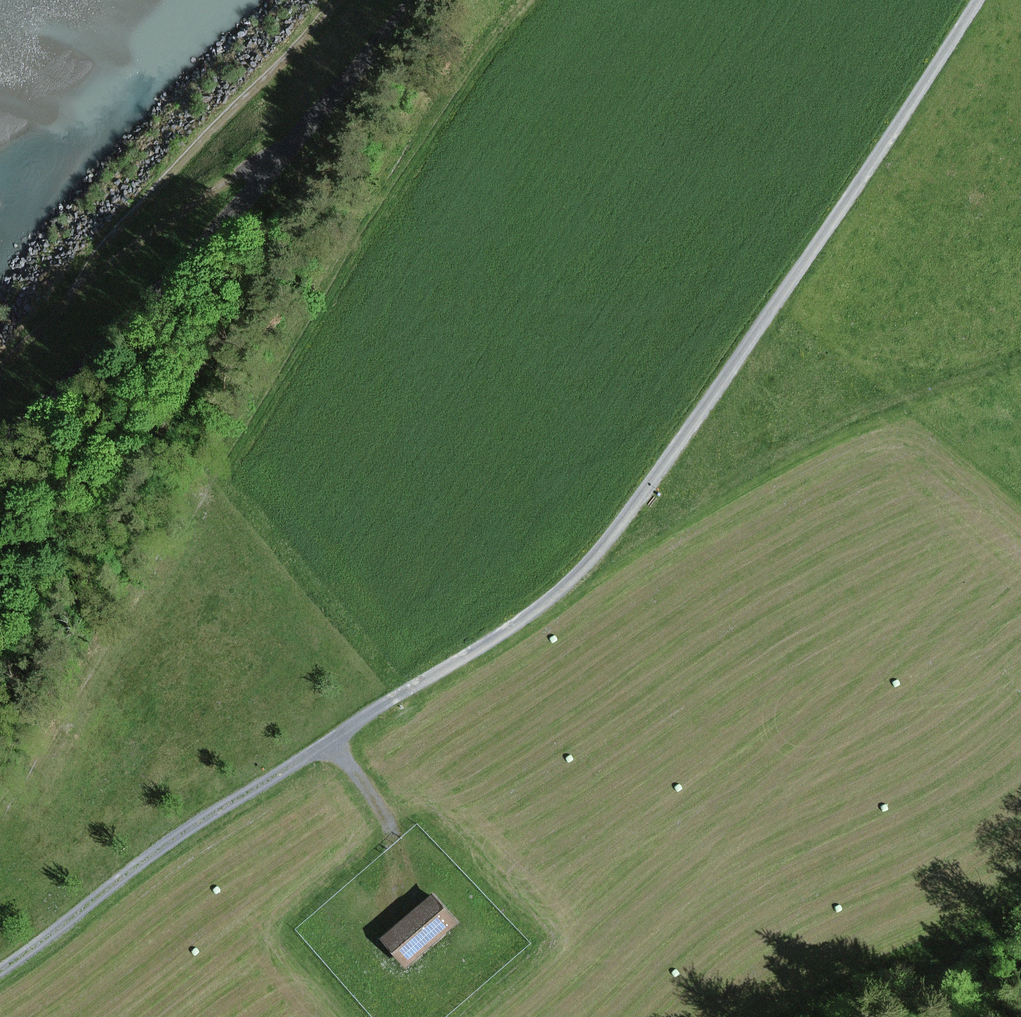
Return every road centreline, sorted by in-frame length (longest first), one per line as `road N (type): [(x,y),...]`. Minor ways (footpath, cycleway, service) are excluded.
road 1 (track): [(976,0),(649,481),(570,576),(337,737),(196,823),(0,974)]
road 2 (track): [(520,0),(465,59),(360,209),(0,826)]
road 3 (track): [(570,576),(792,434),(1020,356)]
road 4 (track): [(0,373),(85,284),(114,236),(281,68),(335,0)]
road 5 (track): [(85,284),(233,181),(287,159)]

